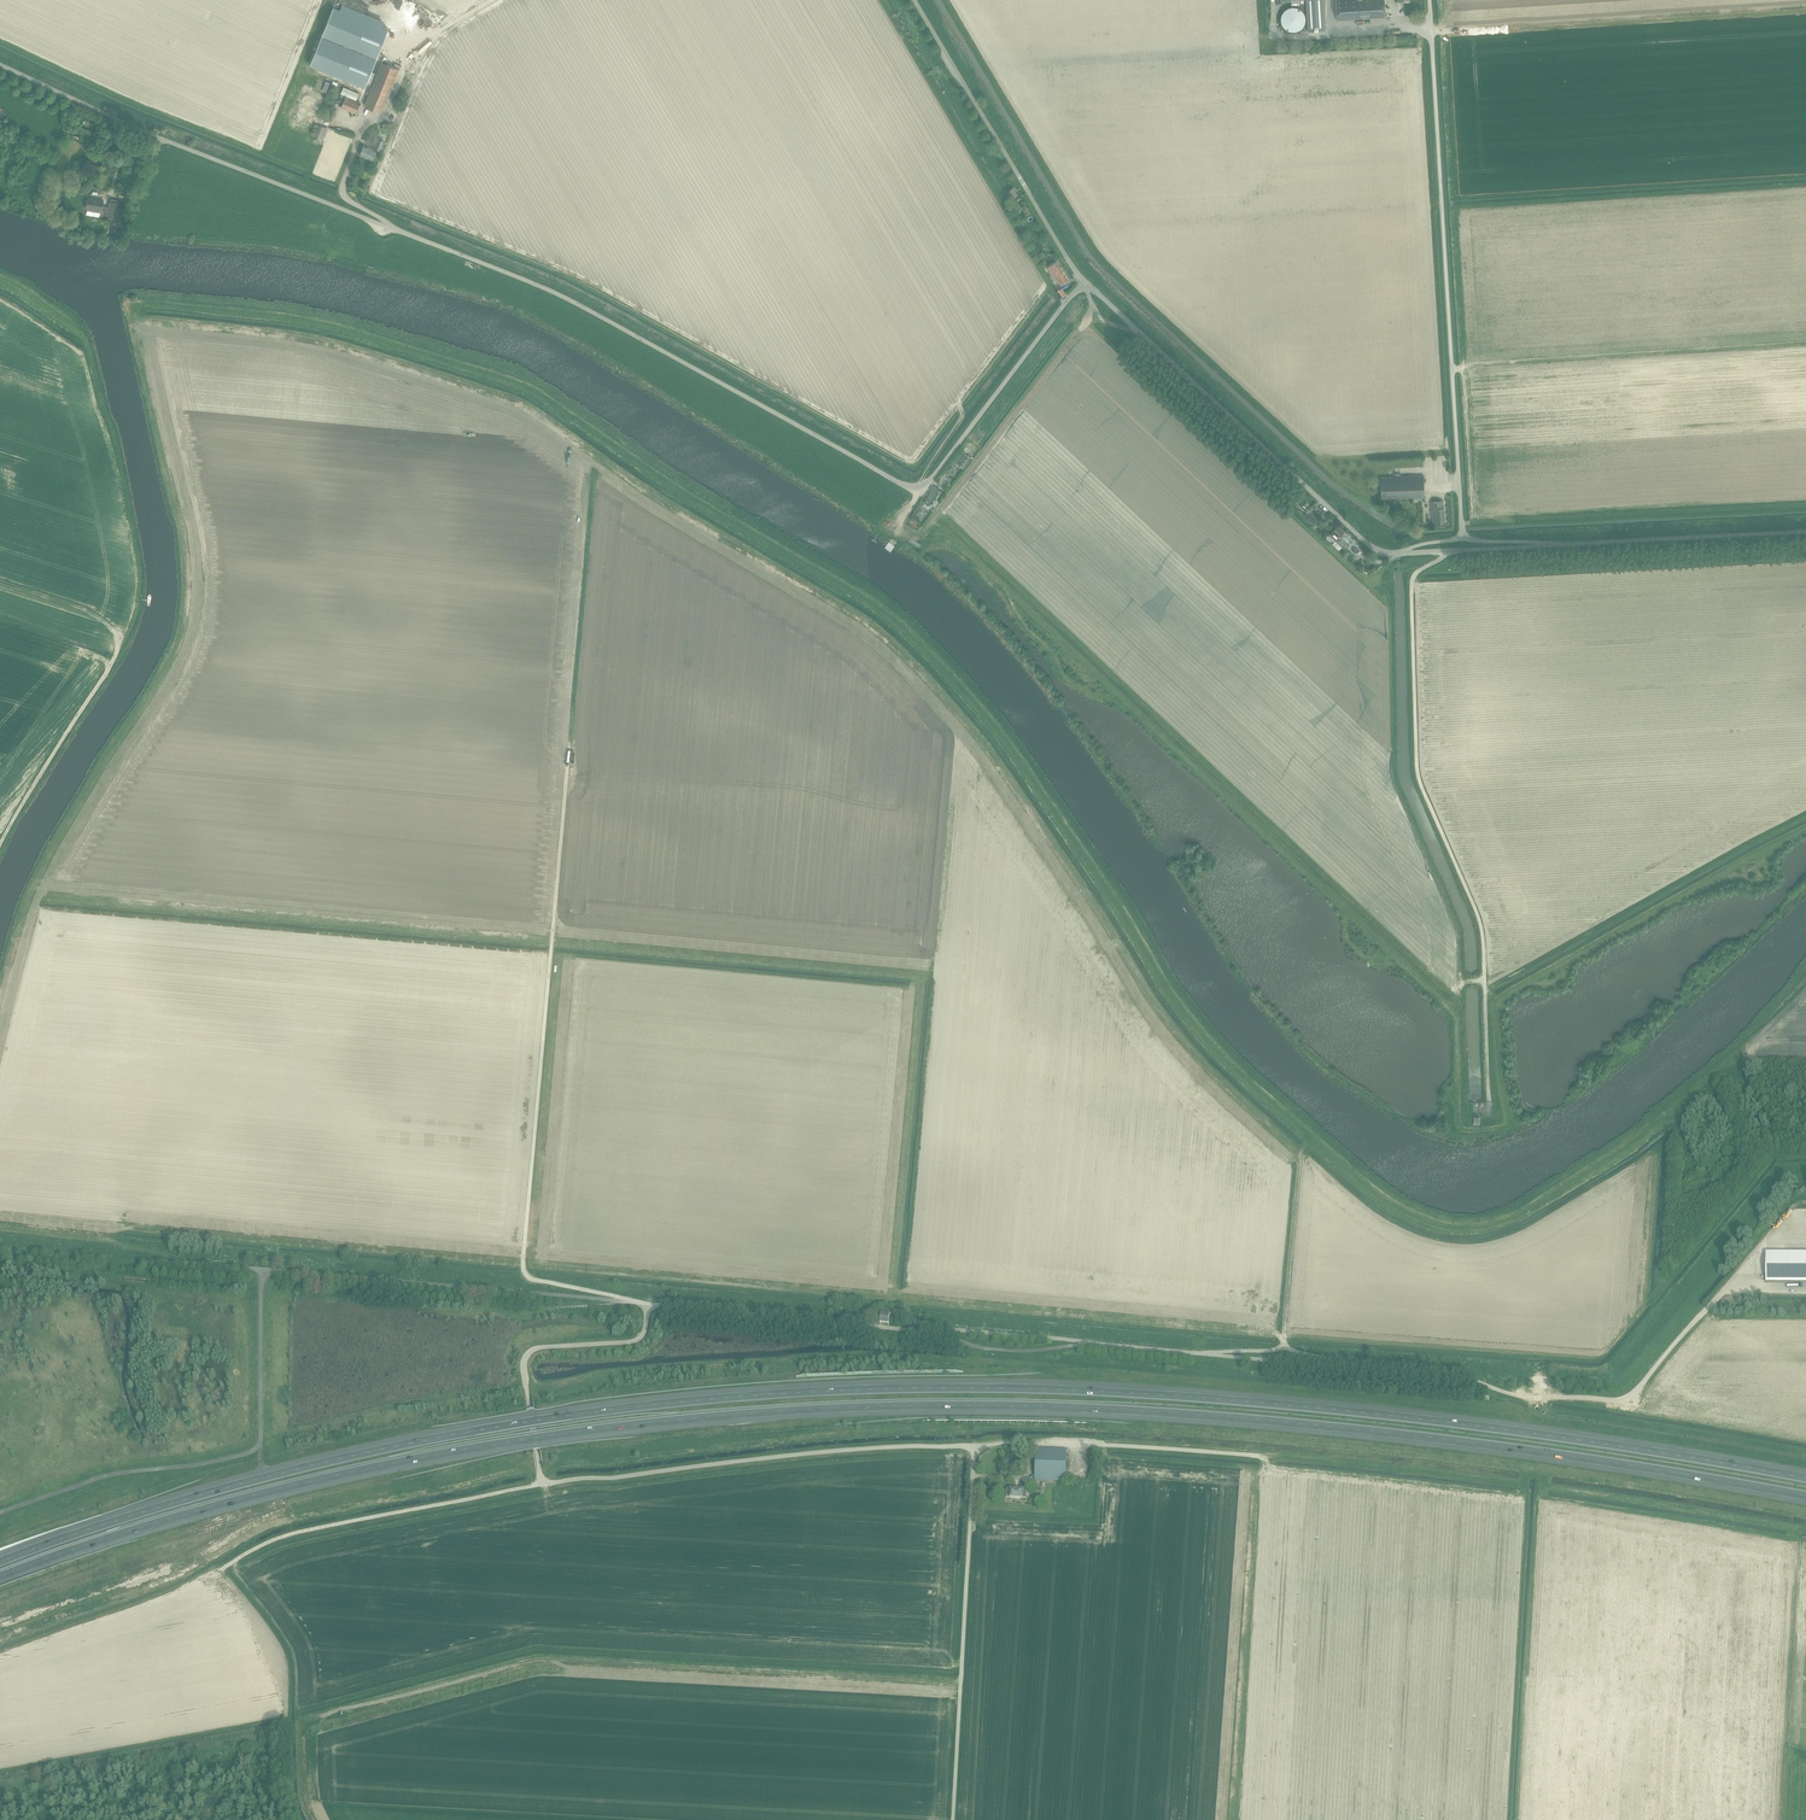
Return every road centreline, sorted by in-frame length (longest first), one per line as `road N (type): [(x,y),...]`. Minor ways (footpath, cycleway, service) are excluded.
road 1 (motorway): [(1805,1478),(1483,1426),(1239,1401),(1041,1389),(844,1390),(624,1408),(448,1436),(217,1489),(0,1559)]
road 2 (motorway): [(0,1574),(191,1514),(423,1460),(615,1428),(843,1409),(980,1405),(1249,1420),(1470,1443),(1805,1496)]
road 3 (unclassified): [(1083,280),(932,480),(907,487),(559,293),(141,130),(0,66)]
road 4 (unclassified): [(1462,540),(1430,0)]
road 5 (track): [(524,1270),(567,759)]
road 6 (unclassified): [(1400,554),(1364,541),(1083,280)]
road 7 (track): [(225,1567),(289,1535),(546,1482)]
road 8 (unclassified): [(1083,280),(915,0)]
road 9 (track): [(121,638),(142,585),(119,454),(80,331)]
road 10 (unclassified): [(1558,545),(1805,531)]
road 11 (track): [(121,638),(0,846)]
road 12 (track): [(1305,1142),(1283,1348)]
road 13 (track): [(1262,1457),(1079,1446)]
road 14 (track): [(0,582),(101,615),(121,638)]

